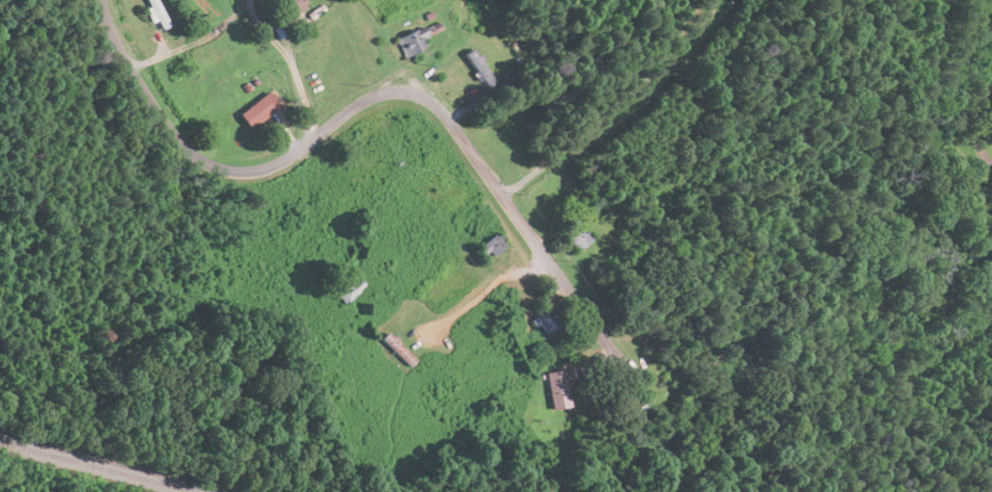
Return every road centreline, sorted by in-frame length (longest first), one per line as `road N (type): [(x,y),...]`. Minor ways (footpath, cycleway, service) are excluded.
road 1 (residential): [(636,382),(425,99),(375,95),(292,155),(230,171),(197,156),(158,115),(124,69),(94,0)]
road 2 (residential): [(502,196),(647,81),(702,27),(712,0)]

